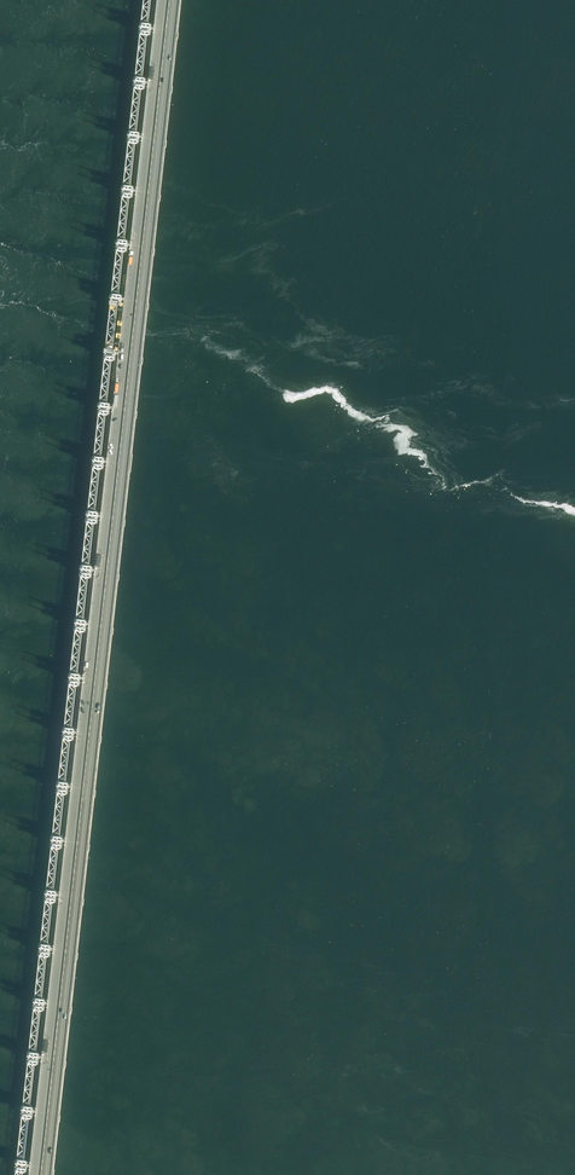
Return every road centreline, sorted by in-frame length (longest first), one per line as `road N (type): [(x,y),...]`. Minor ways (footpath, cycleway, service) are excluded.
road 1 (unclassified): [(34,1174),(162,0)]
road 2 (primary): [(45,1174),(173,0)]

